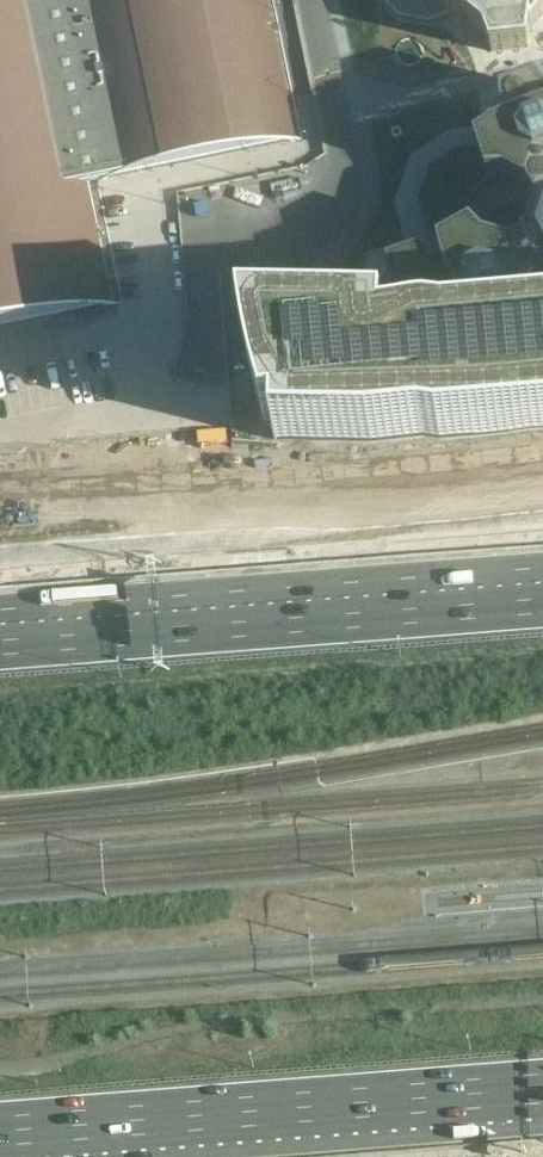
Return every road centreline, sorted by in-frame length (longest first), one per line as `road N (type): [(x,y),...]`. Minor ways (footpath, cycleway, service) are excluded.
road 1 (motorway): [(542,462),(309,511),(0,531)]
road 2 (motorway): [(0,1139),(542,1095)]
road 3 (motorway): [(542,591),(0,634)]
road 4 (unclassified): [(314,196),(332,181),(335,144),(311,0)]

